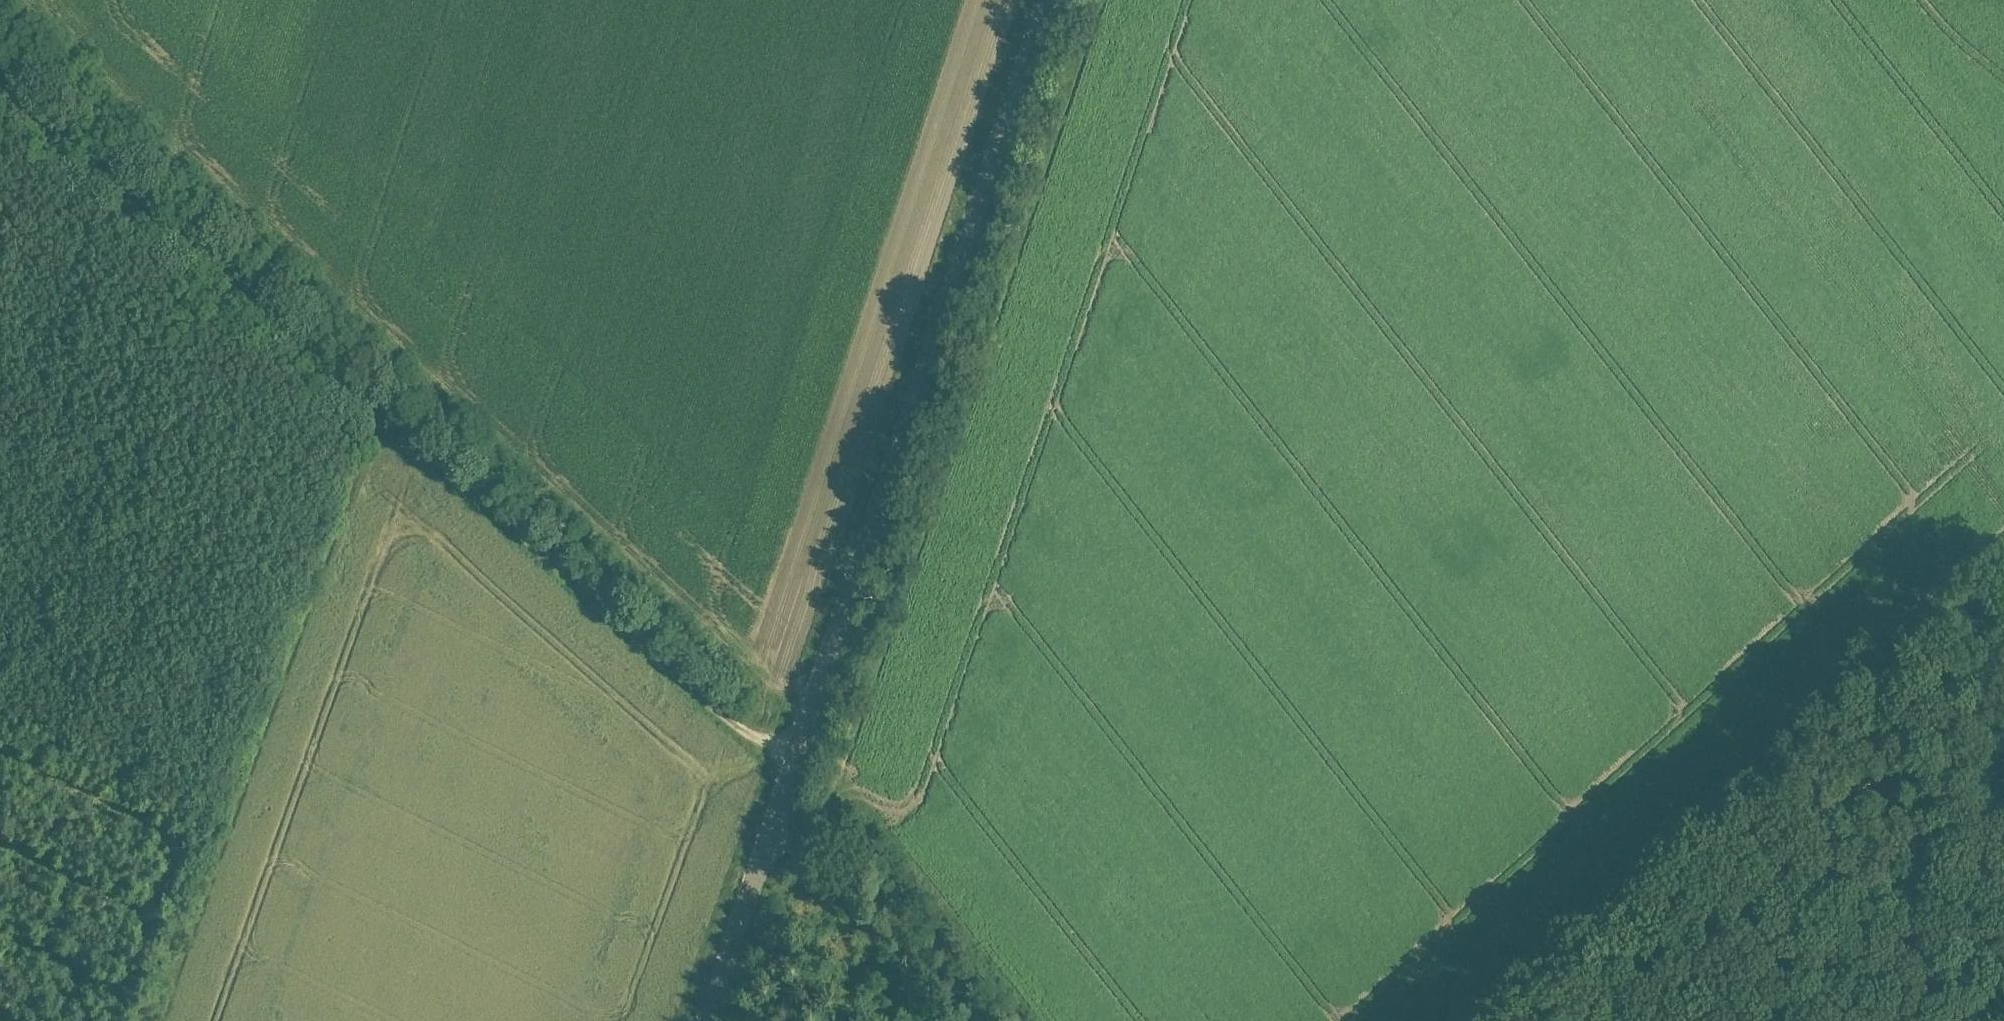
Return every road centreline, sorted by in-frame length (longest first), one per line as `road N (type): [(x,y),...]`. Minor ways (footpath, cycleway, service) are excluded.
road 1 (residential): [(1048,0),(707,1020)]
road 2 (track): [(0,55),(382,417),(792,767)]

